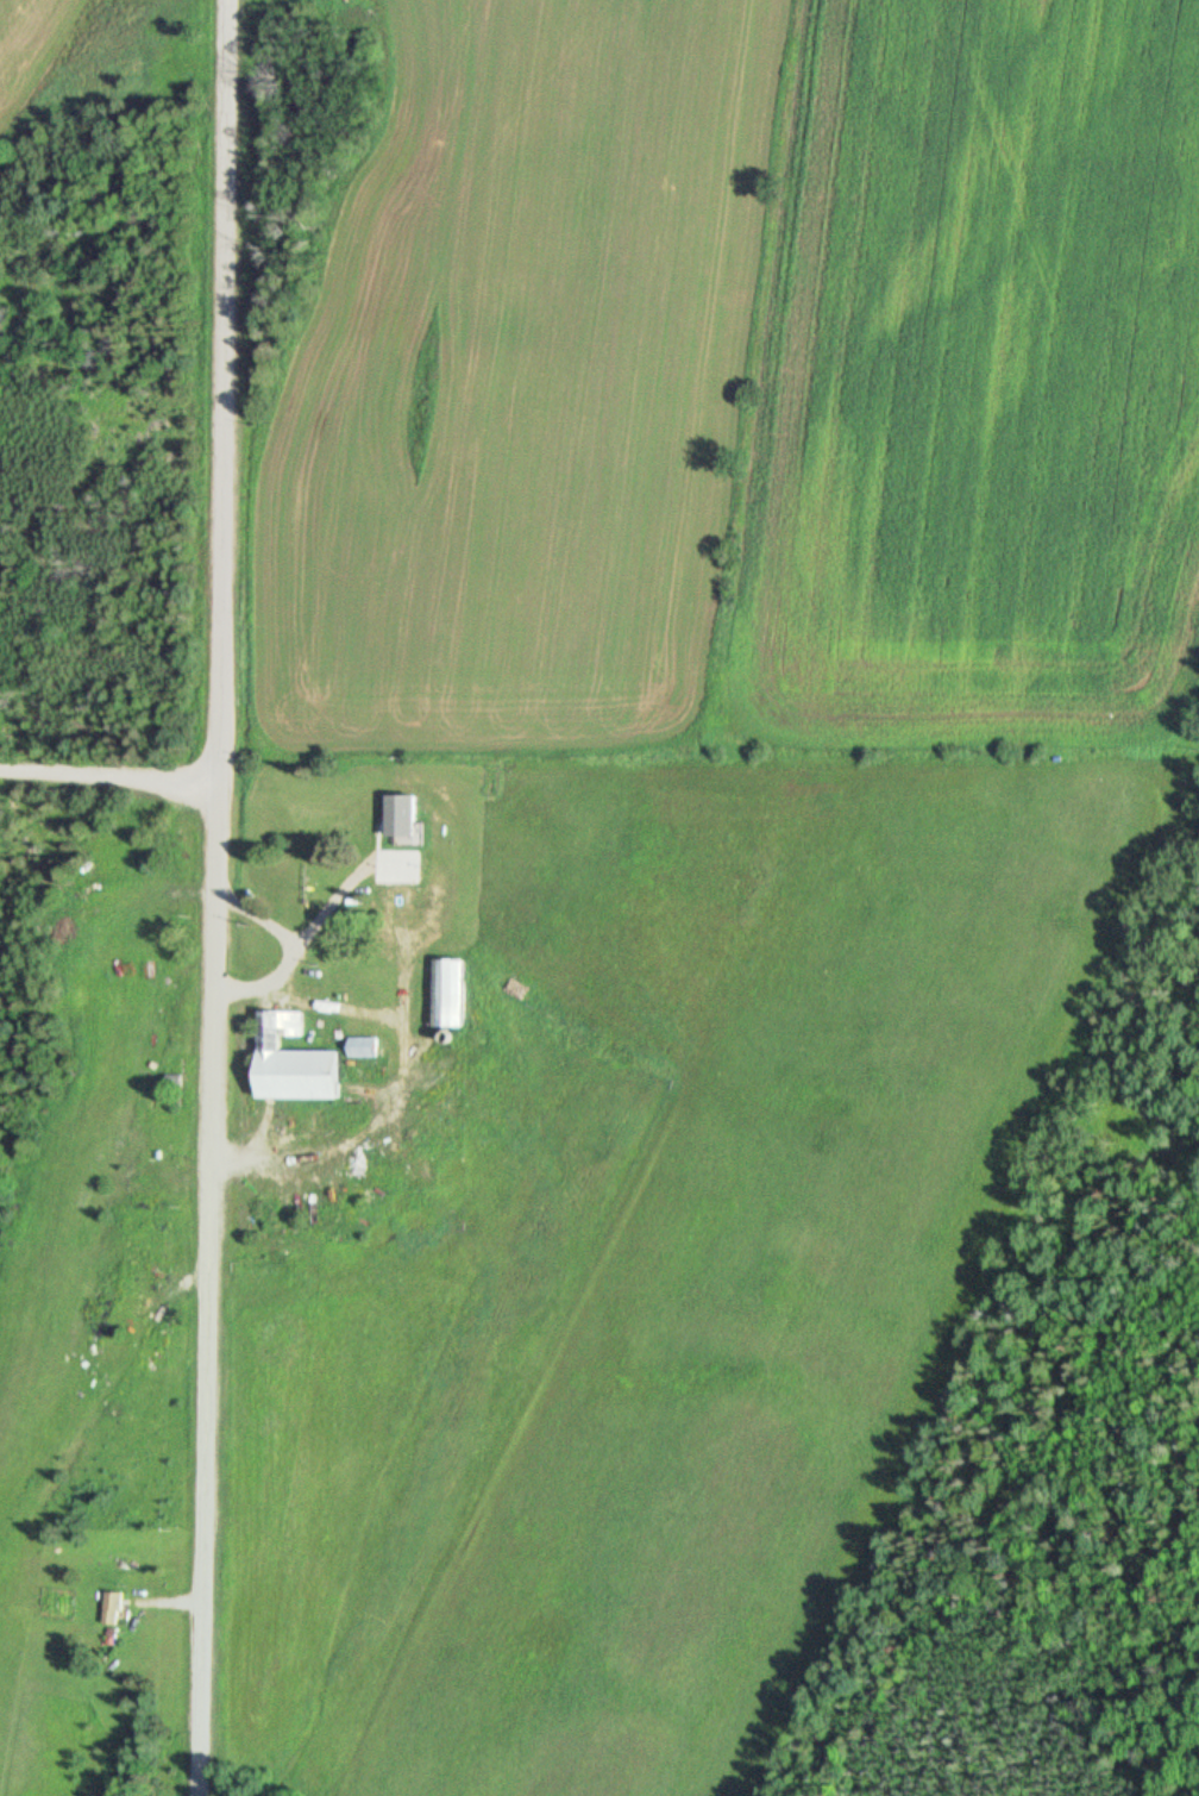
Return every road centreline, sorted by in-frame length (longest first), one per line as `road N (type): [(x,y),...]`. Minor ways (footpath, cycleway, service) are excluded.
road 1 (residential): [(195,1795),(224,0)]

